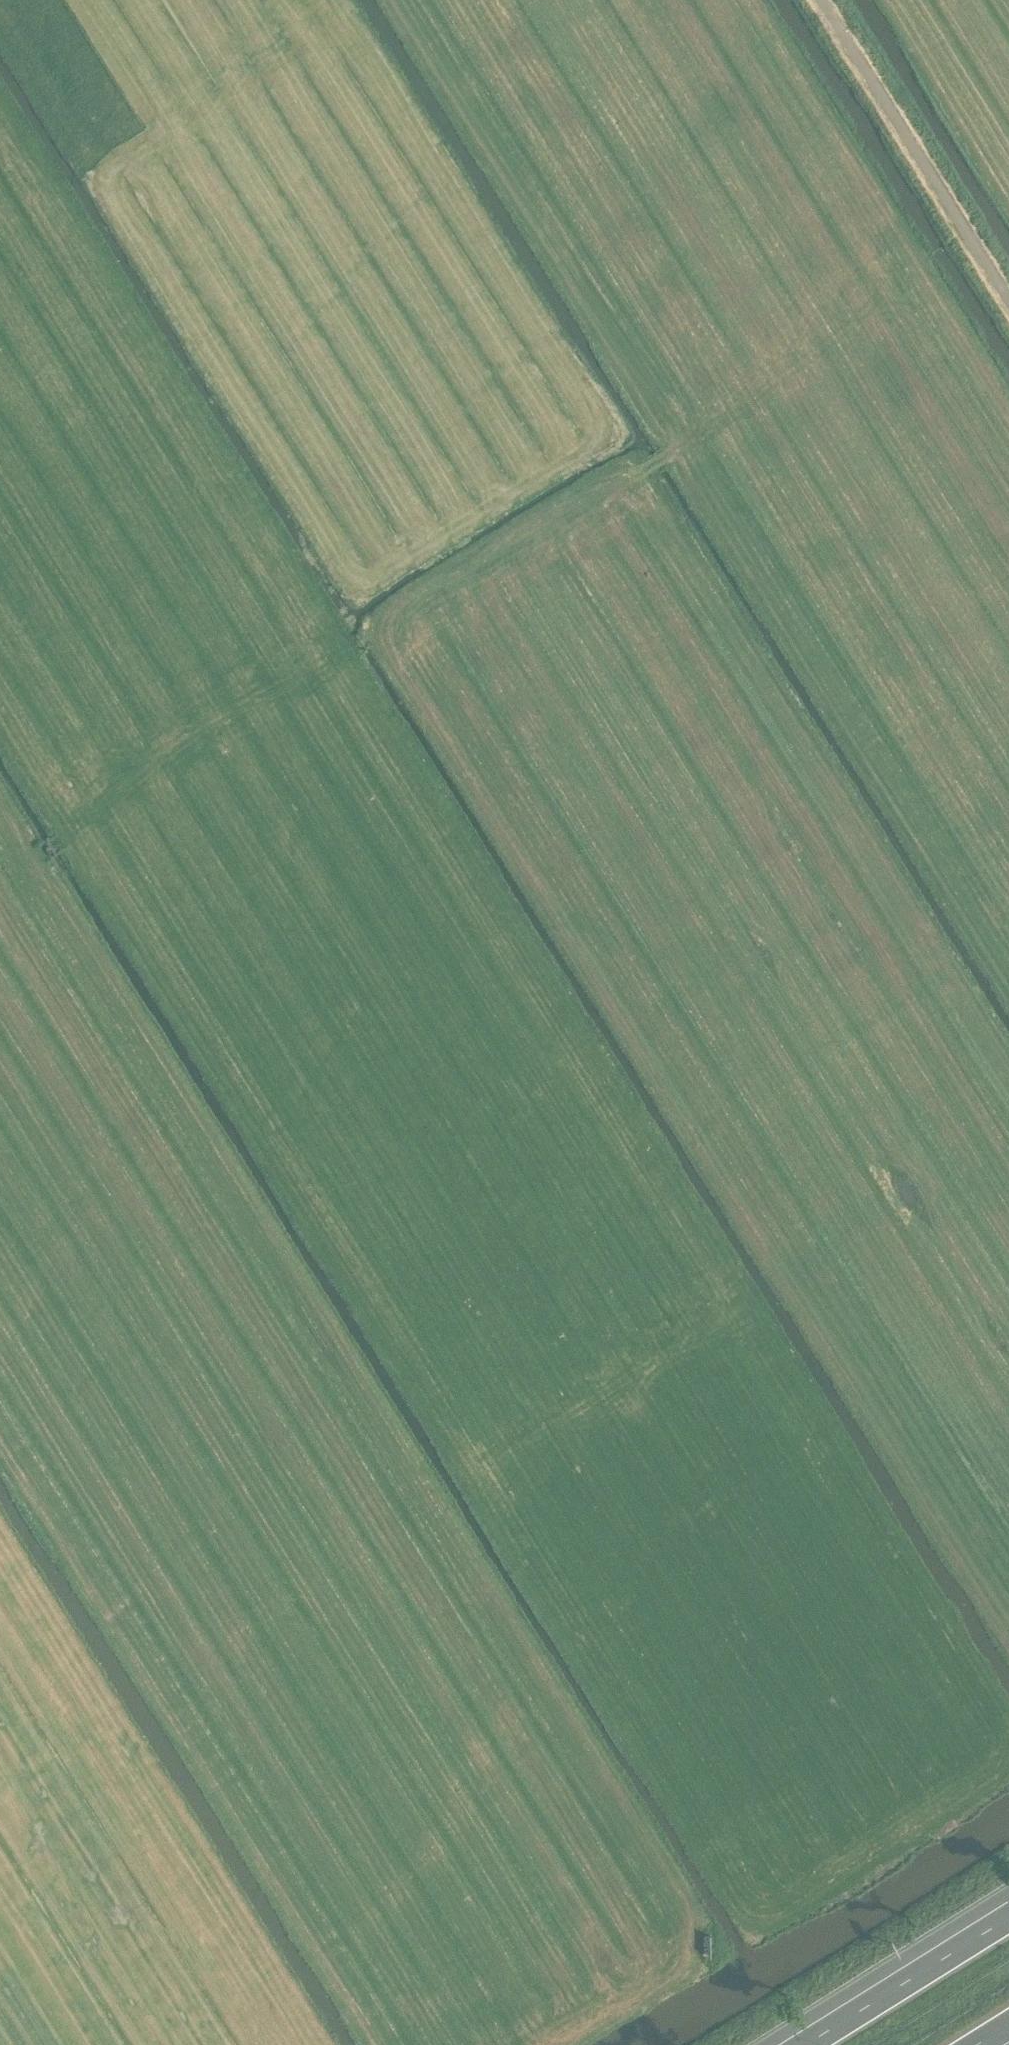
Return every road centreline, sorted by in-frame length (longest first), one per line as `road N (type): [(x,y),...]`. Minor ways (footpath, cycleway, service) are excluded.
road 1 (motorway): [(1008,1917),(804,2044)]

